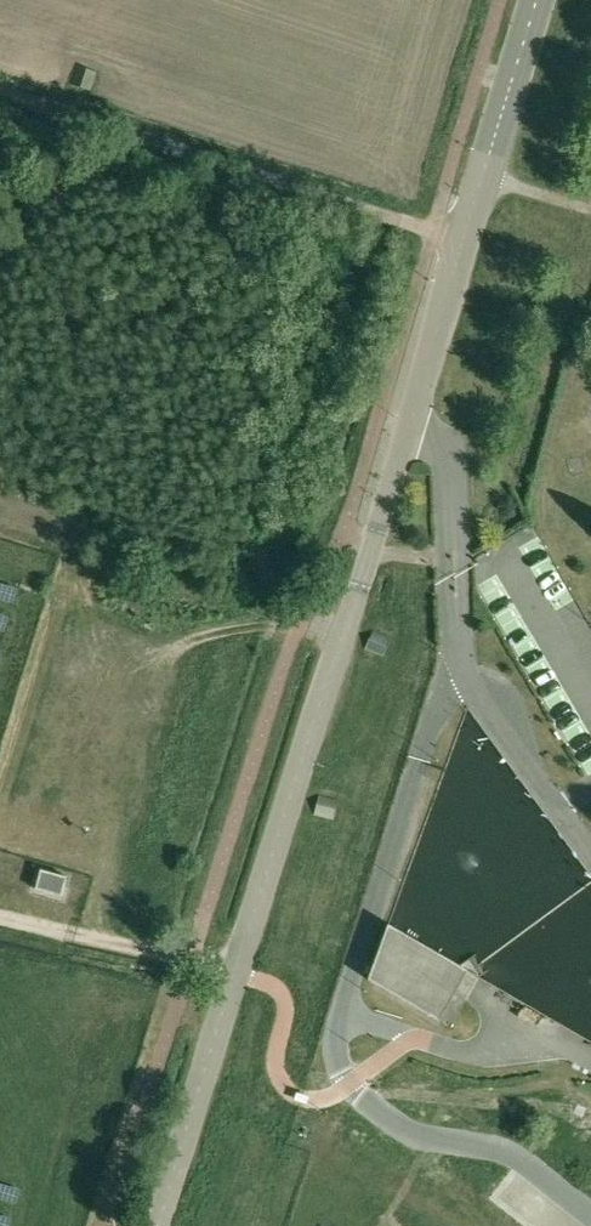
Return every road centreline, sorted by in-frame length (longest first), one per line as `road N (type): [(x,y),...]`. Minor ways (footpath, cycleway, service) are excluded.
road 1 (unclassified): [(159,1225),(408,434)]
road 2 (unclassified): [(466,239),(0,93)]
road 3 (tertiary): [(466,239),(539,0)]
road 4 (track): [(239,968),(0,918)]
road 5 (tertiary): [(408,434),(466,239)]

